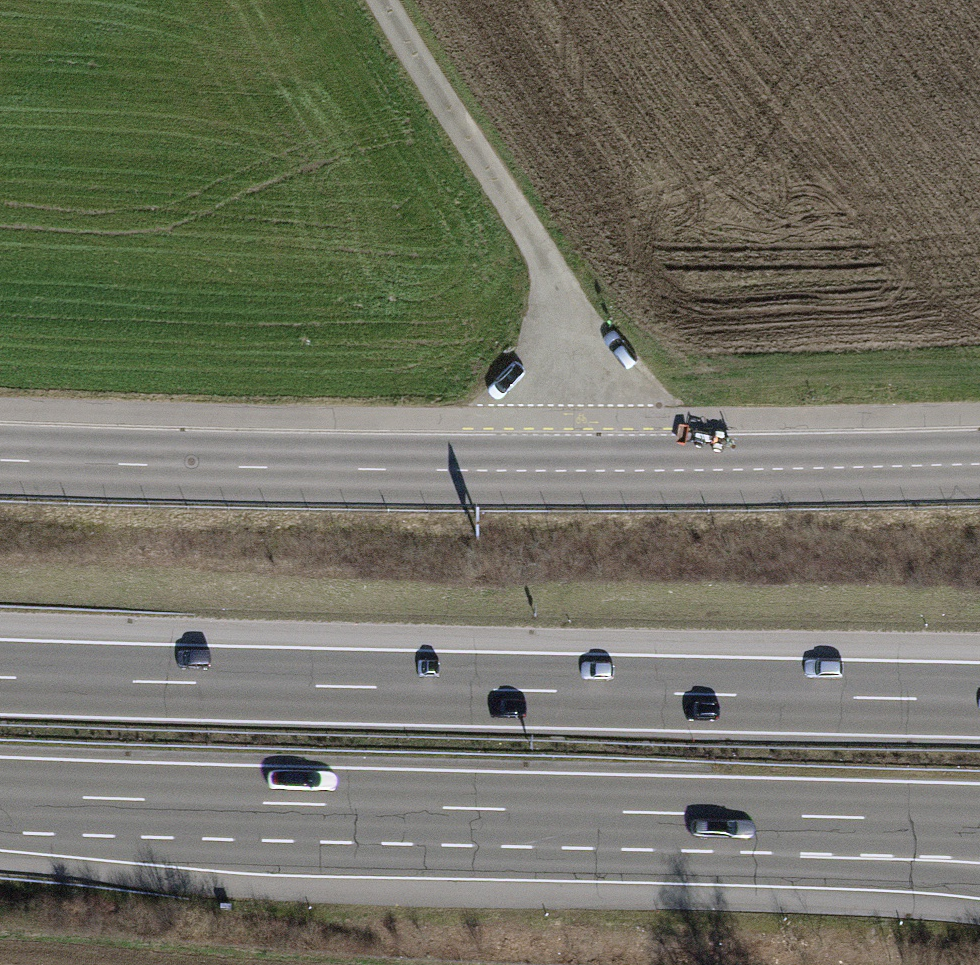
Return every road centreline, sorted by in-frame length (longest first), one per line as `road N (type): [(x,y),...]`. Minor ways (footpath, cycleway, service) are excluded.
road 1 (motorway): [(979,697),(0,675)]
road 2 (tertiary): [(0,459),(586,469),(979,464)]
road 3 (motorway): [(0,797),(791,817)]
road 4 (track): [(586,469),(562,319),(530,244),(377,0)]
road 5 (motorway): [(791,817),(979,866)]
road 6 (motorway): [(791,817),(979,823)]

